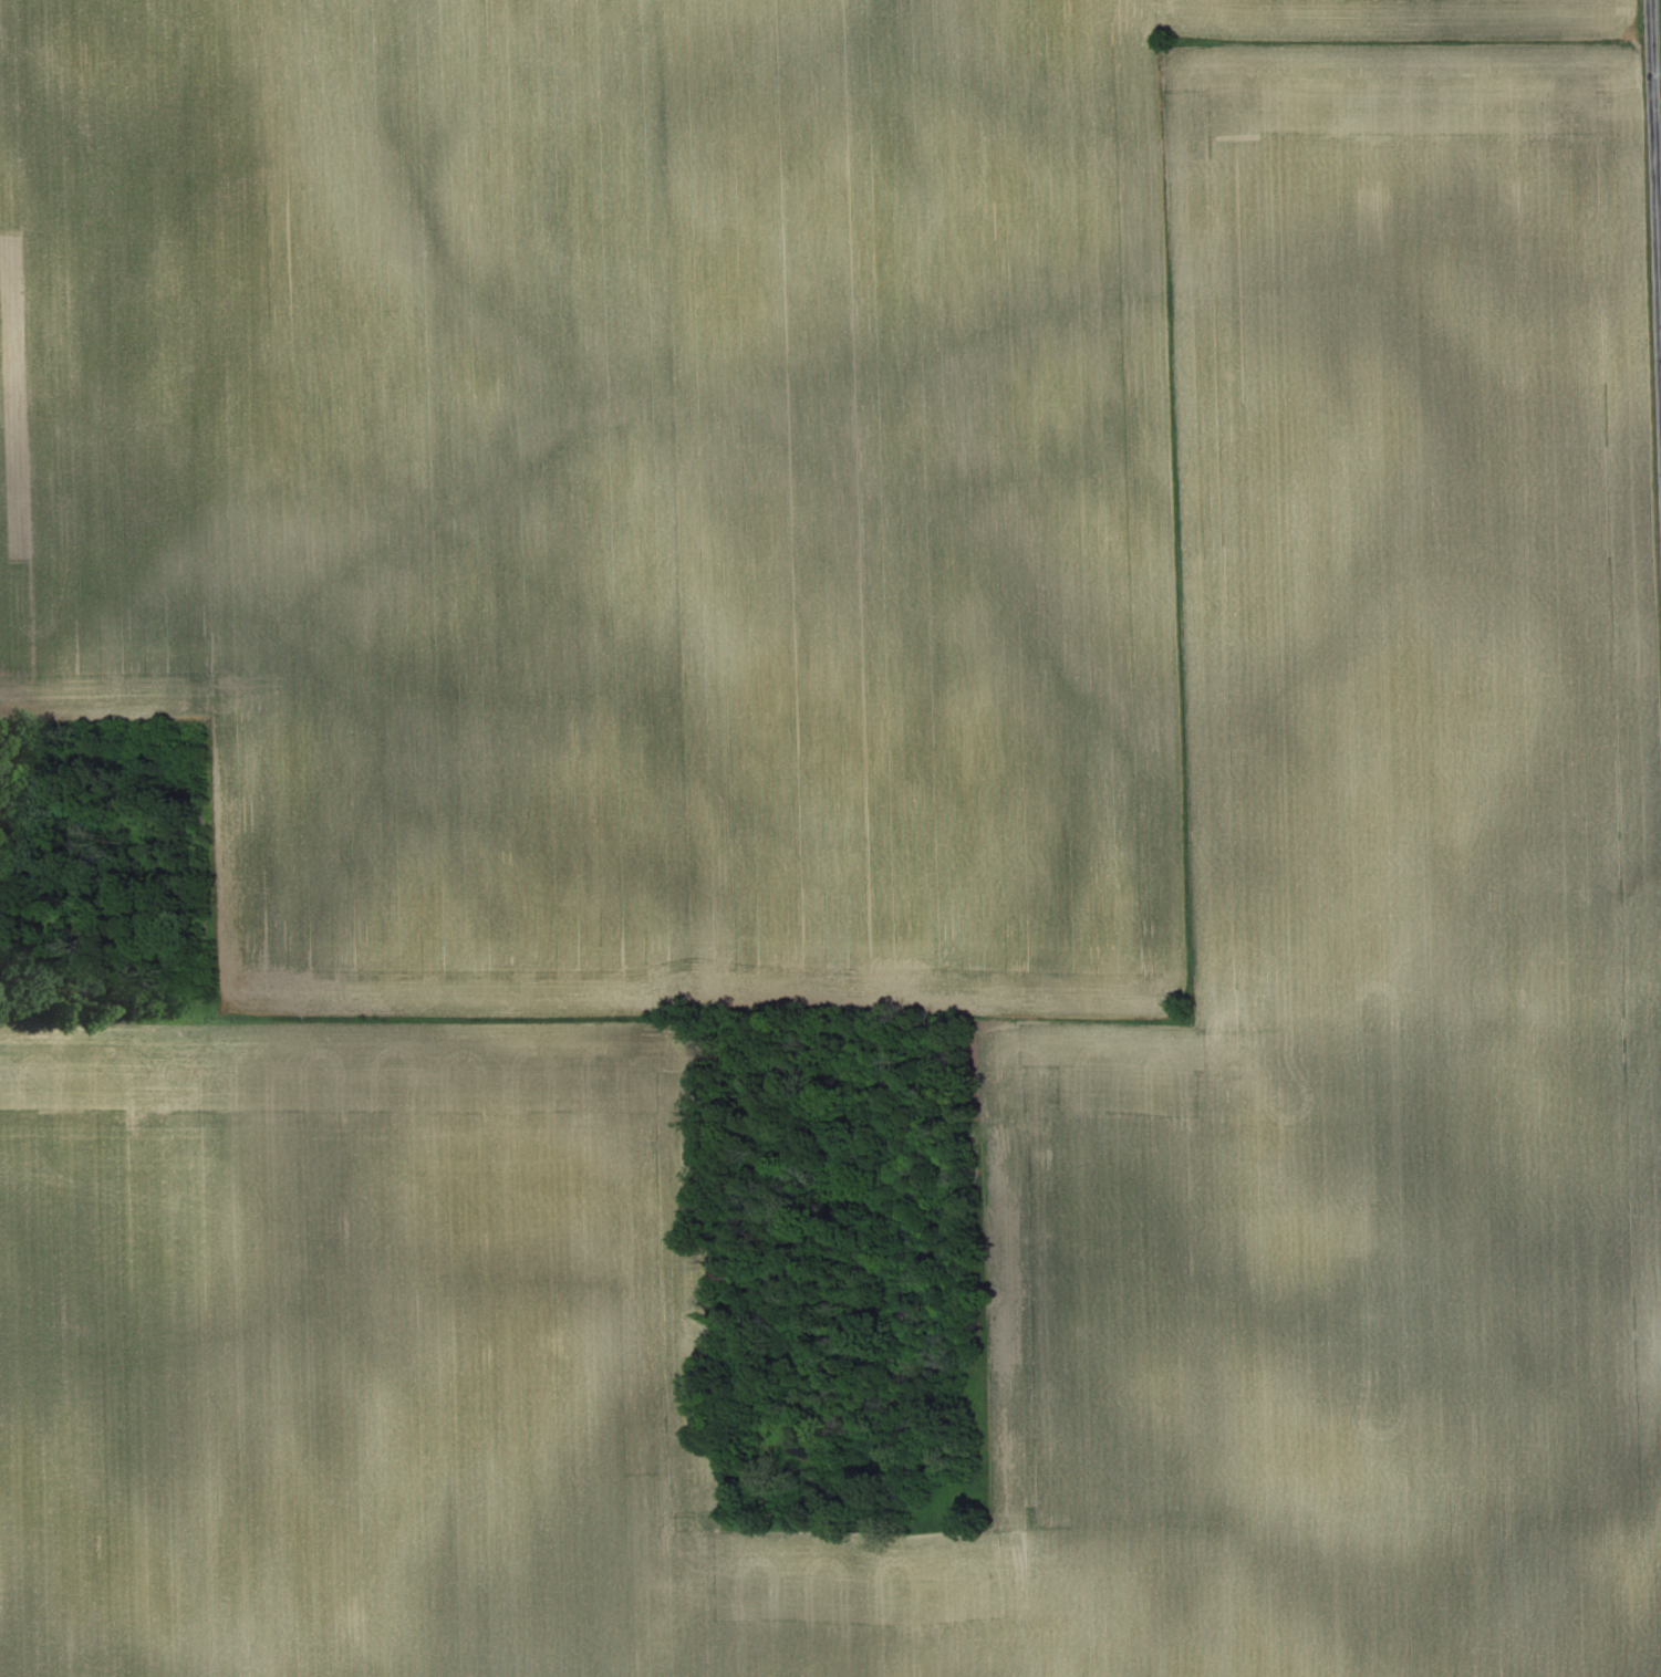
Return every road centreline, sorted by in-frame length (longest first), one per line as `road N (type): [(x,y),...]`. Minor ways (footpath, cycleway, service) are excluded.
road 1 (residential): [(1660,330),(1651,0)]

